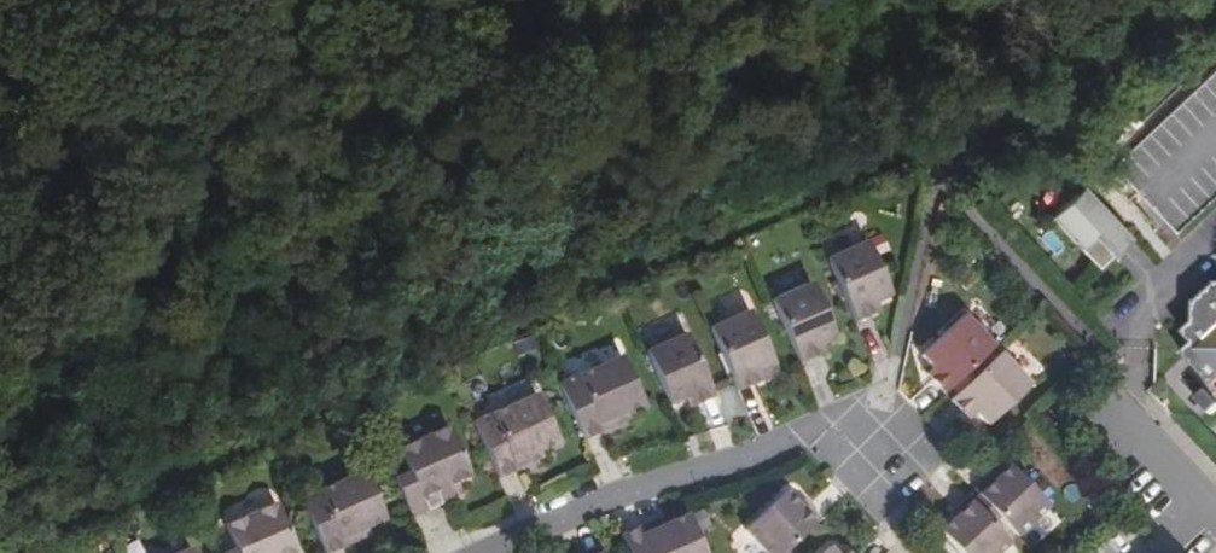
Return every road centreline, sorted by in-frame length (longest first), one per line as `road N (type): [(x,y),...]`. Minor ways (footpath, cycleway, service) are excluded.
road 1 (residential): [(879,443),(807,430),(608,500),(494,552)]
road 2 (residential): [(1215,533),(1096,408)]

